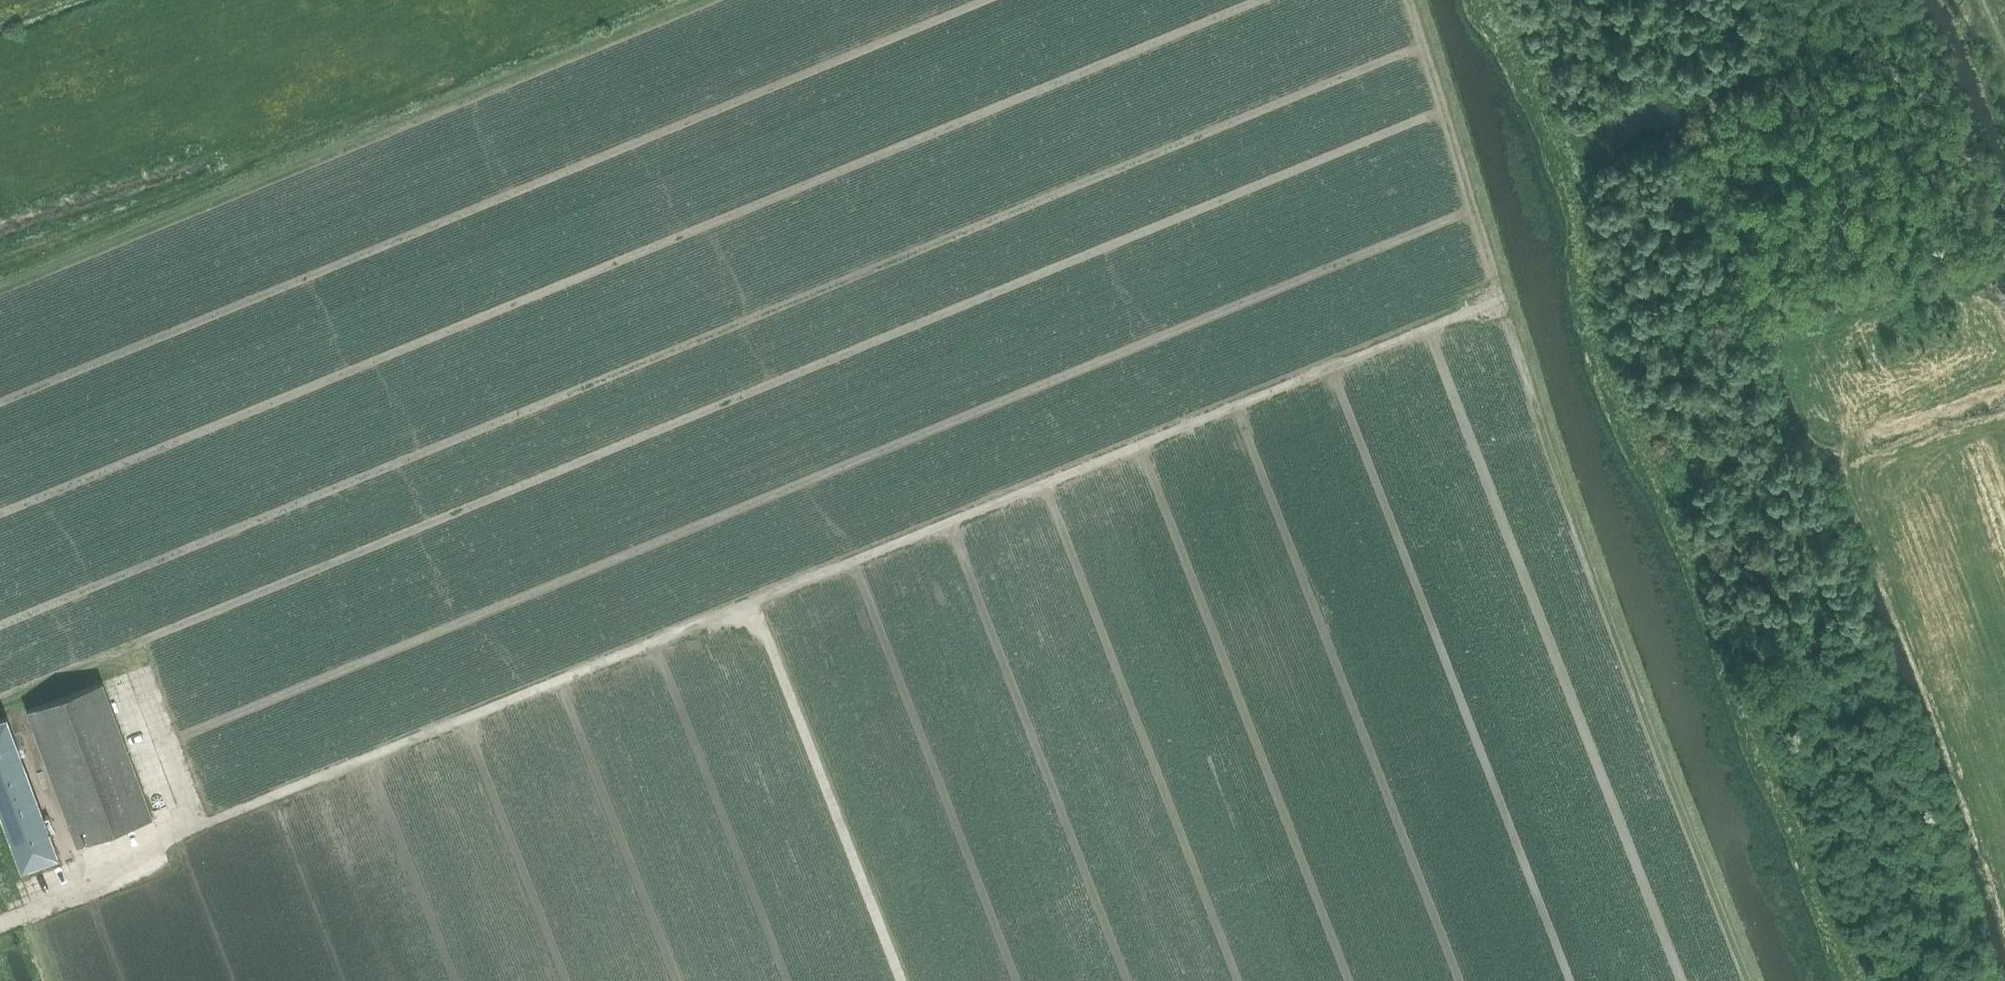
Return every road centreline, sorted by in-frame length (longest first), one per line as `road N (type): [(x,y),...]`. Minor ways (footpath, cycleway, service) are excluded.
road 1 (track): [(296,146),(0,266)]

